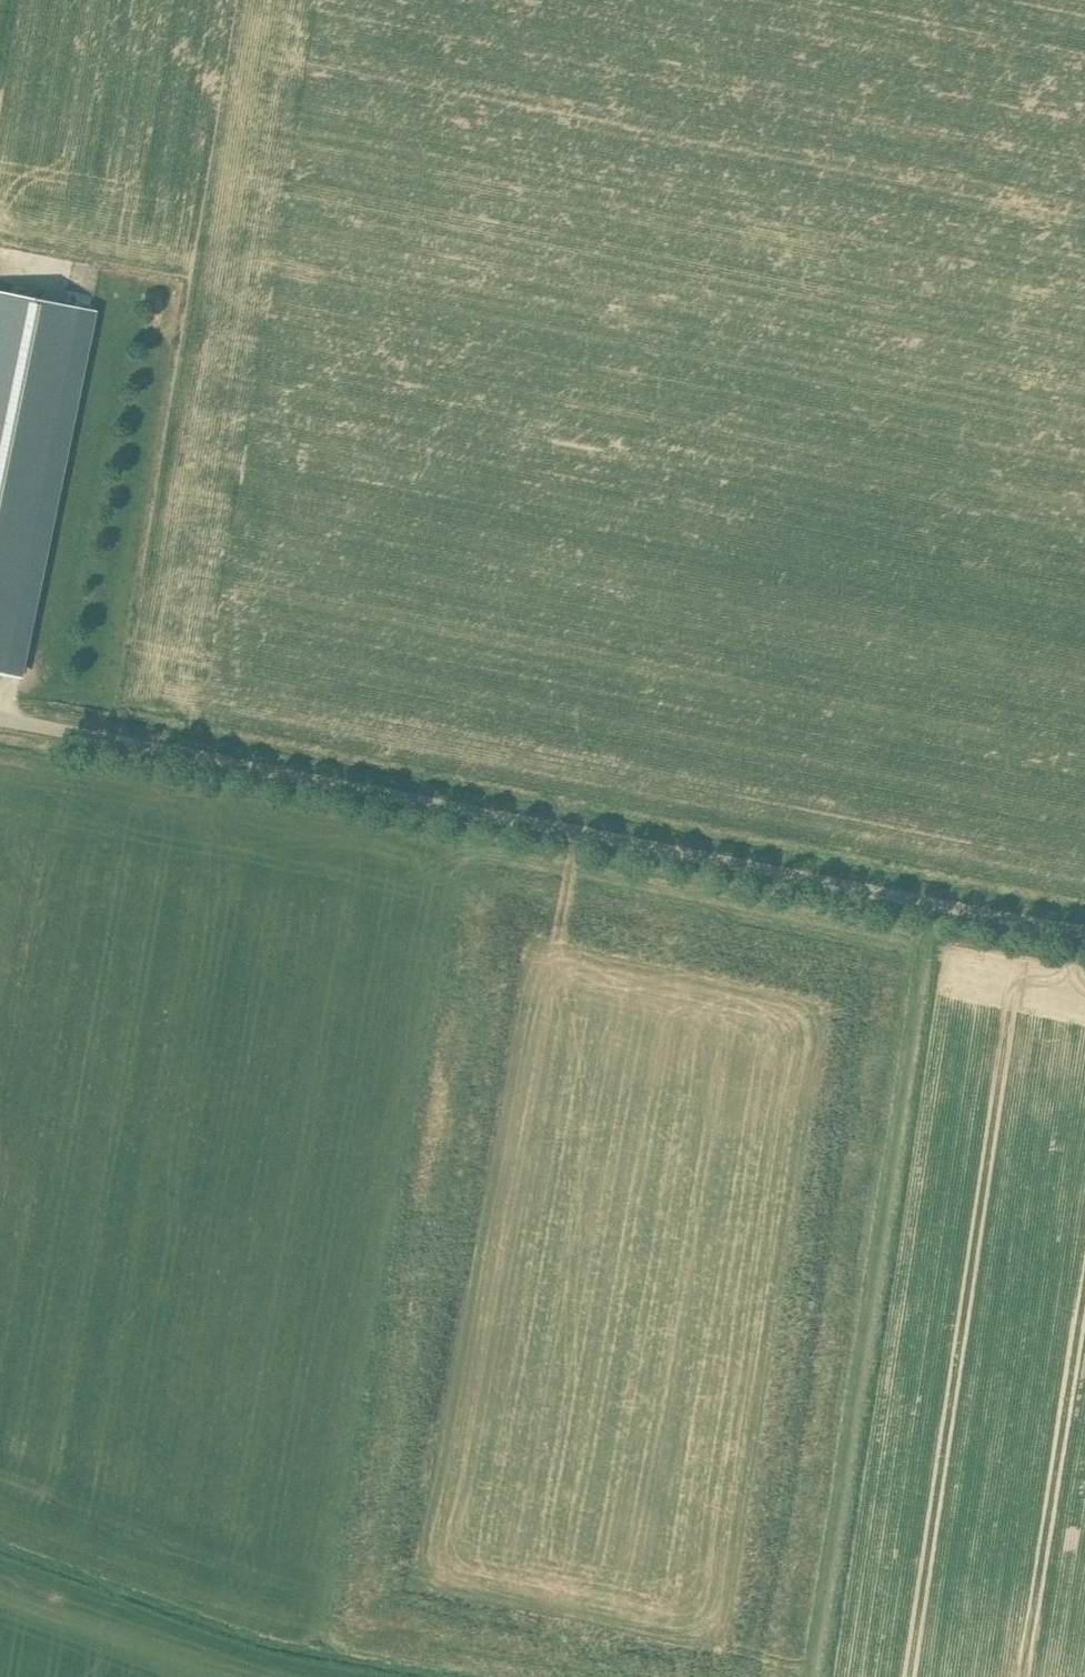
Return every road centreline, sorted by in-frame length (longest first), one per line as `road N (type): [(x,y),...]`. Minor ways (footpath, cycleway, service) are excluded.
road 1 (unclassified): [(1084,933),(0,716)]

